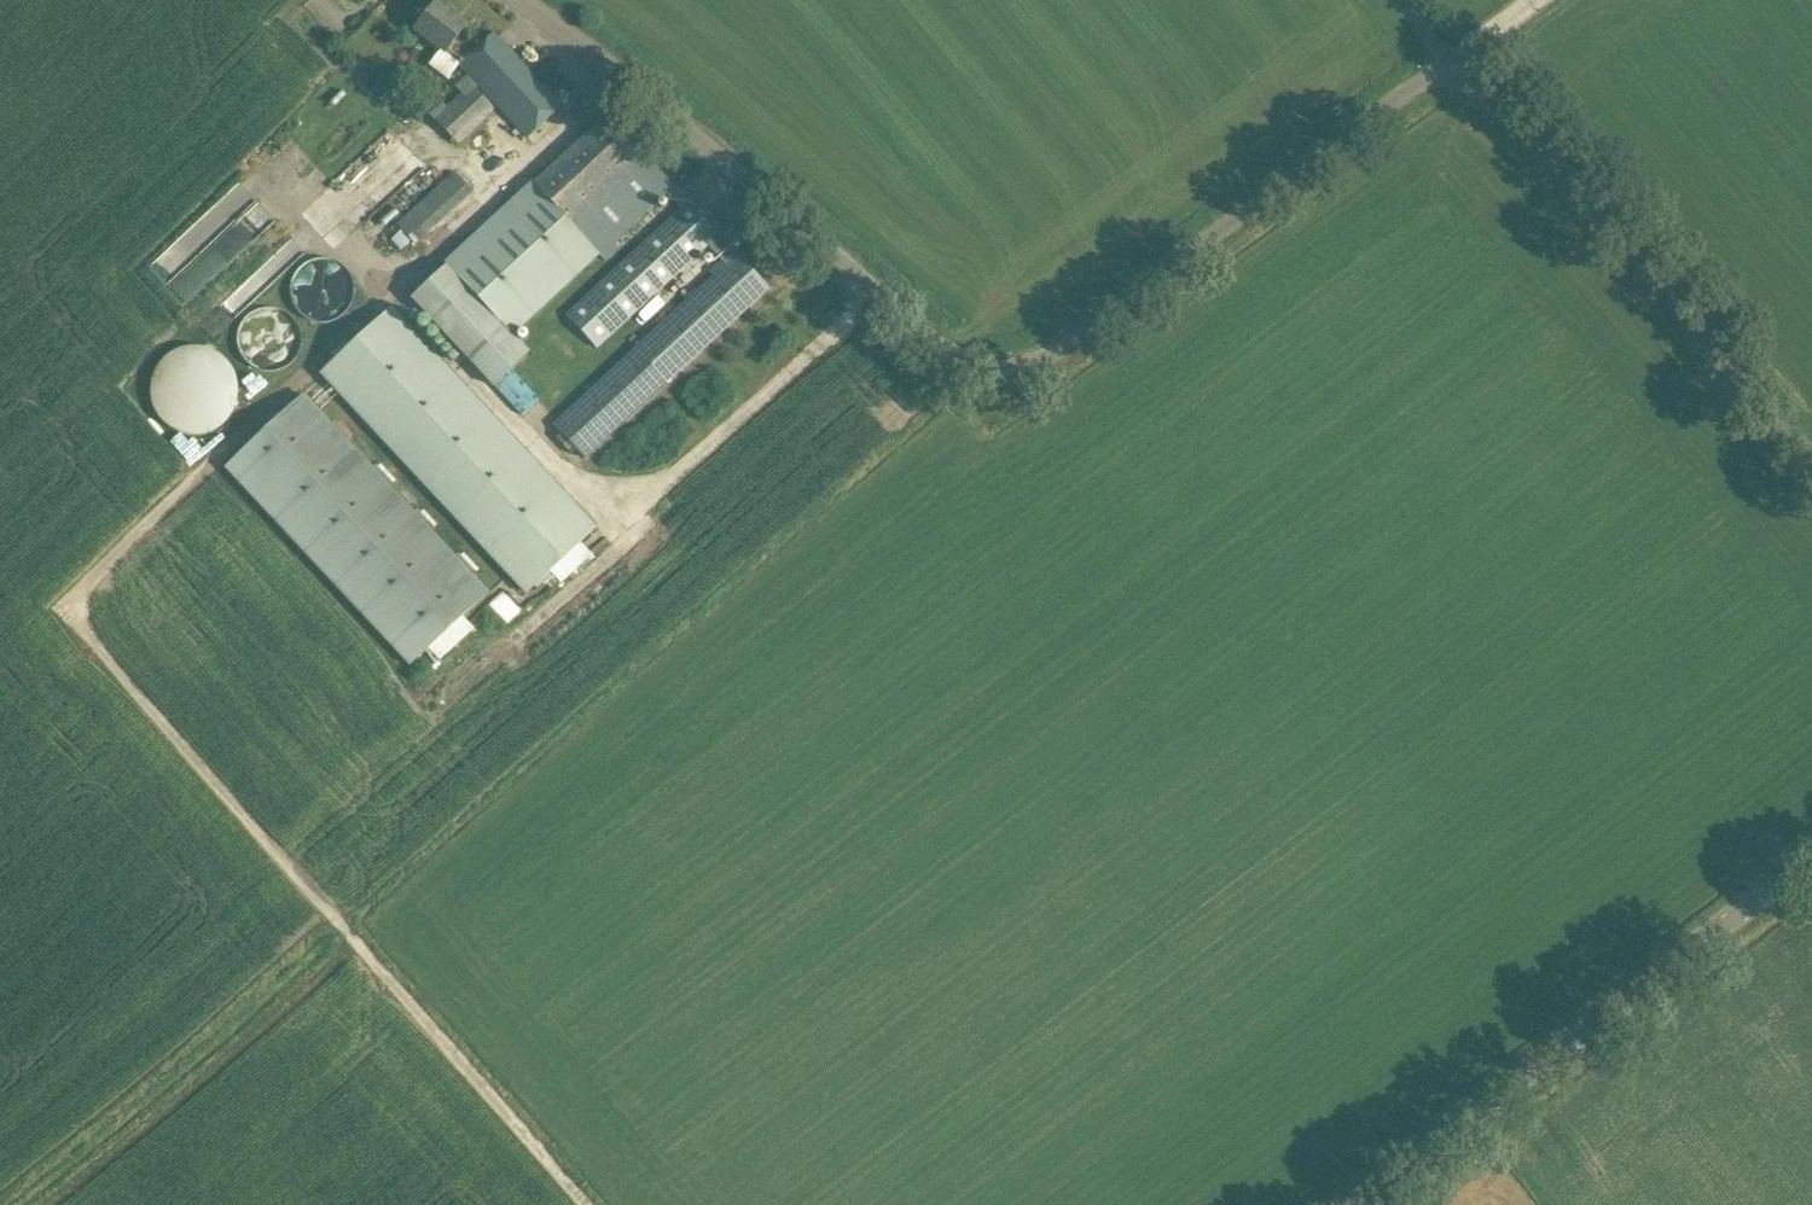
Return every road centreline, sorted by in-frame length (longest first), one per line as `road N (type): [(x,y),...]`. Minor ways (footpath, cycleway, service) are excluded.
road 1 (unclassified): [(1811,448),(1484,70),(1454,55),(1021,364),(987,359),(531,0)]
road 2 (tertiary): [(1348,1204),(1811,857)]

